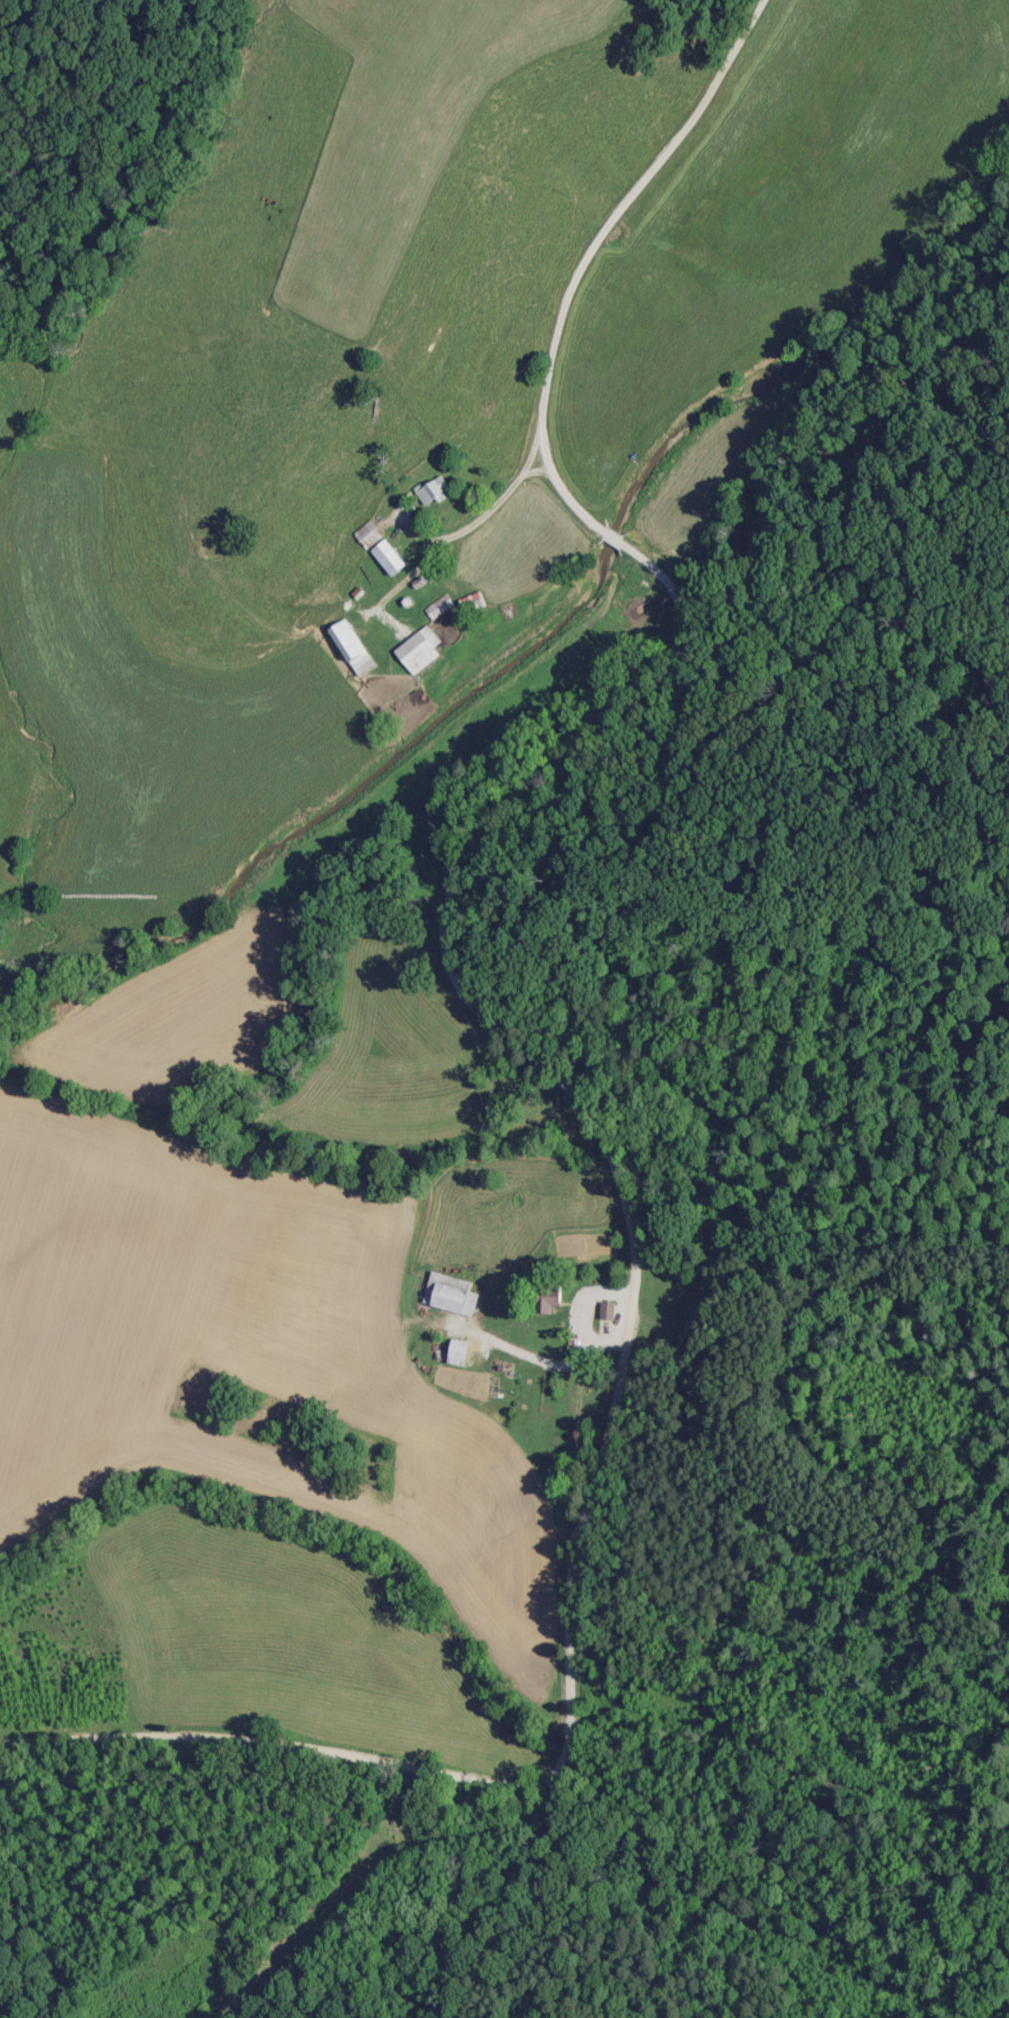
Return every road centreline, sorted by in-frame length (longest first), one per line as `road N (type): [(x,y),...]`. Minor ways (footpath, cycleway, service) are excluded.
road 1 (residential): [(0,1746),(195,1734),(518,1786),(565,1753),(567,1571),(628,1336)]
road 2 (track): [(600,1135),(541,1063),(465,994),(447,901),(529,773),(669,649),(675,594),(639,563)]
road 3 (residential): [(766,0),(709,96),(613,212),(563,296),(541,434),(555,480),(639,563)]
road 4 (track): [(628,1336),(631,1226),(600,1135)]

